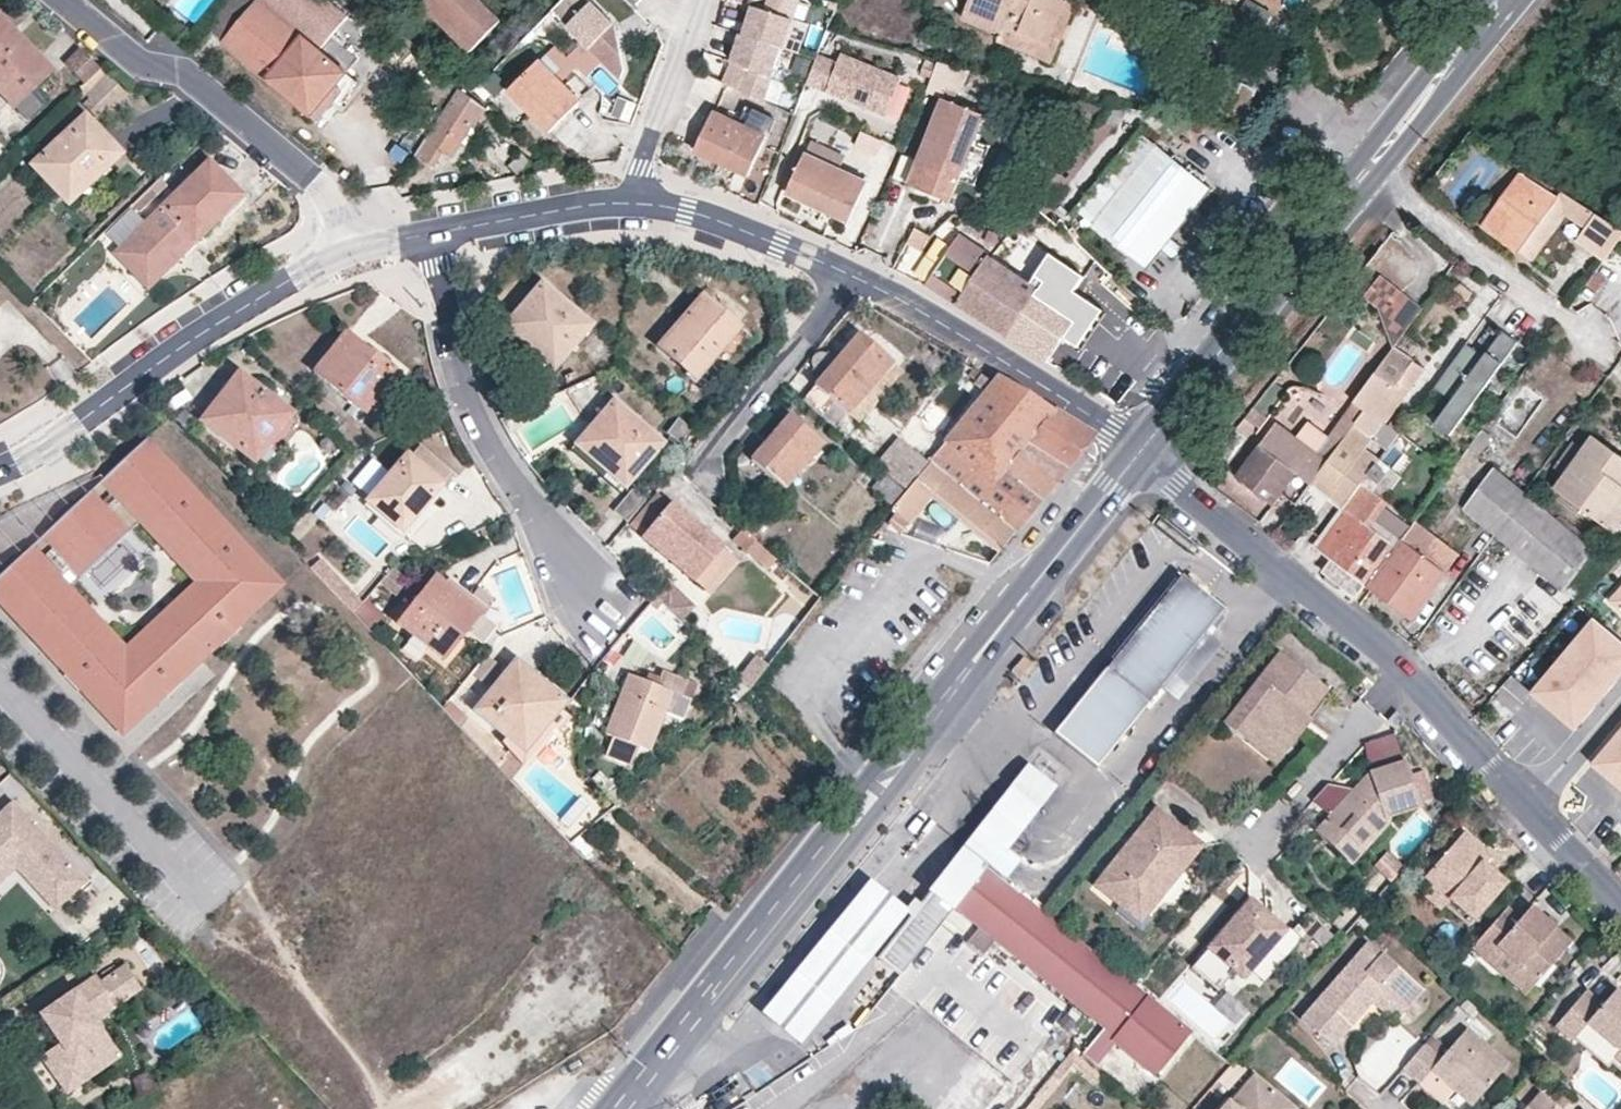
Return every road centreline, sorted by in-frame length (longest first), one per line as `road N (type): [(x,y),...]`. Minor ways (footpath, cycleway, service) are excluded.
road 1 (primary): [(1142,452),(620,1108)]
road 2 (residential): [(1142,452),(1392,660),(1620,906)]
road 3 (primary): [(1509,0),(1142,452)]
road 4 (residential): [(632,198),(689,207),(904,299),(1089,410),(1142,452)]
road 5 (residential): [(0,464),(38,447),(199,329),(362,243)]
road 6 (residential): [(598,600),(473,409),(447,317),(435,226)]
road 7 (residential): [(65,0),(138,62),(179,69),(318,185),(362,243)]
road 8 (residential): [(435,226),(632,198)]
road 9 (residential): [(632,198),(689,39)]

